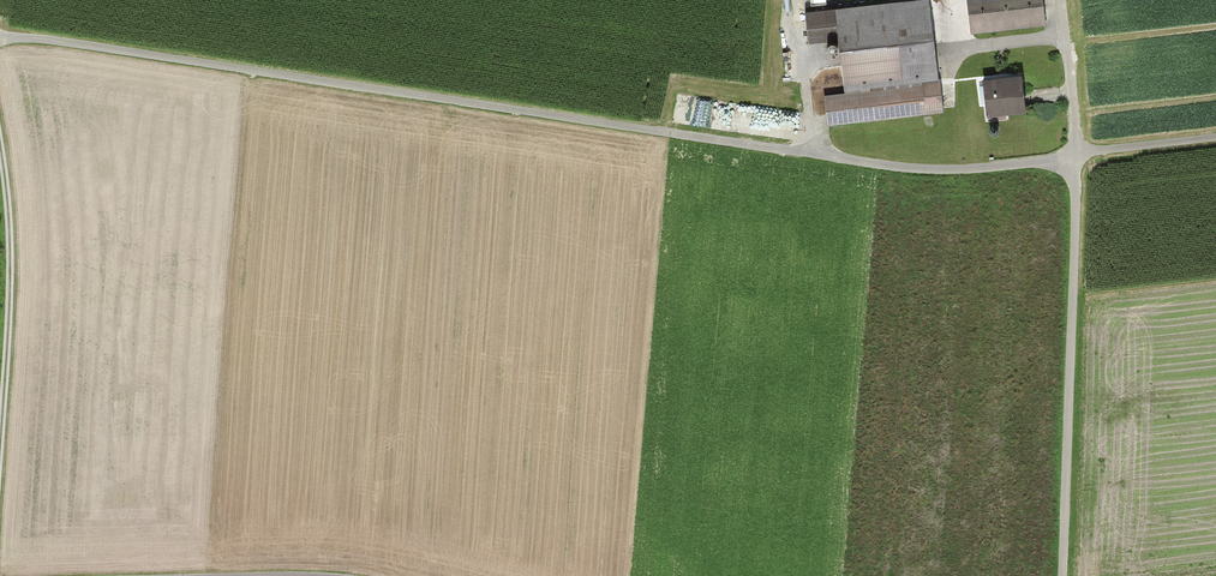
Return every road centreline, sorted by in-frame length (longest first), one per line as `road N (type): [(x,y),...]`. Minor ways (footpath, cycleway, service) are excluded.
road 1 (track): [(1060,575),(1072,157),(1060,0)]
road 2 (track): [(0,148),(9,289),(0,438)]
road 3 (track): [(798,0),(812,155)]
road 4 (track): [(943,50),(1063,35)]

